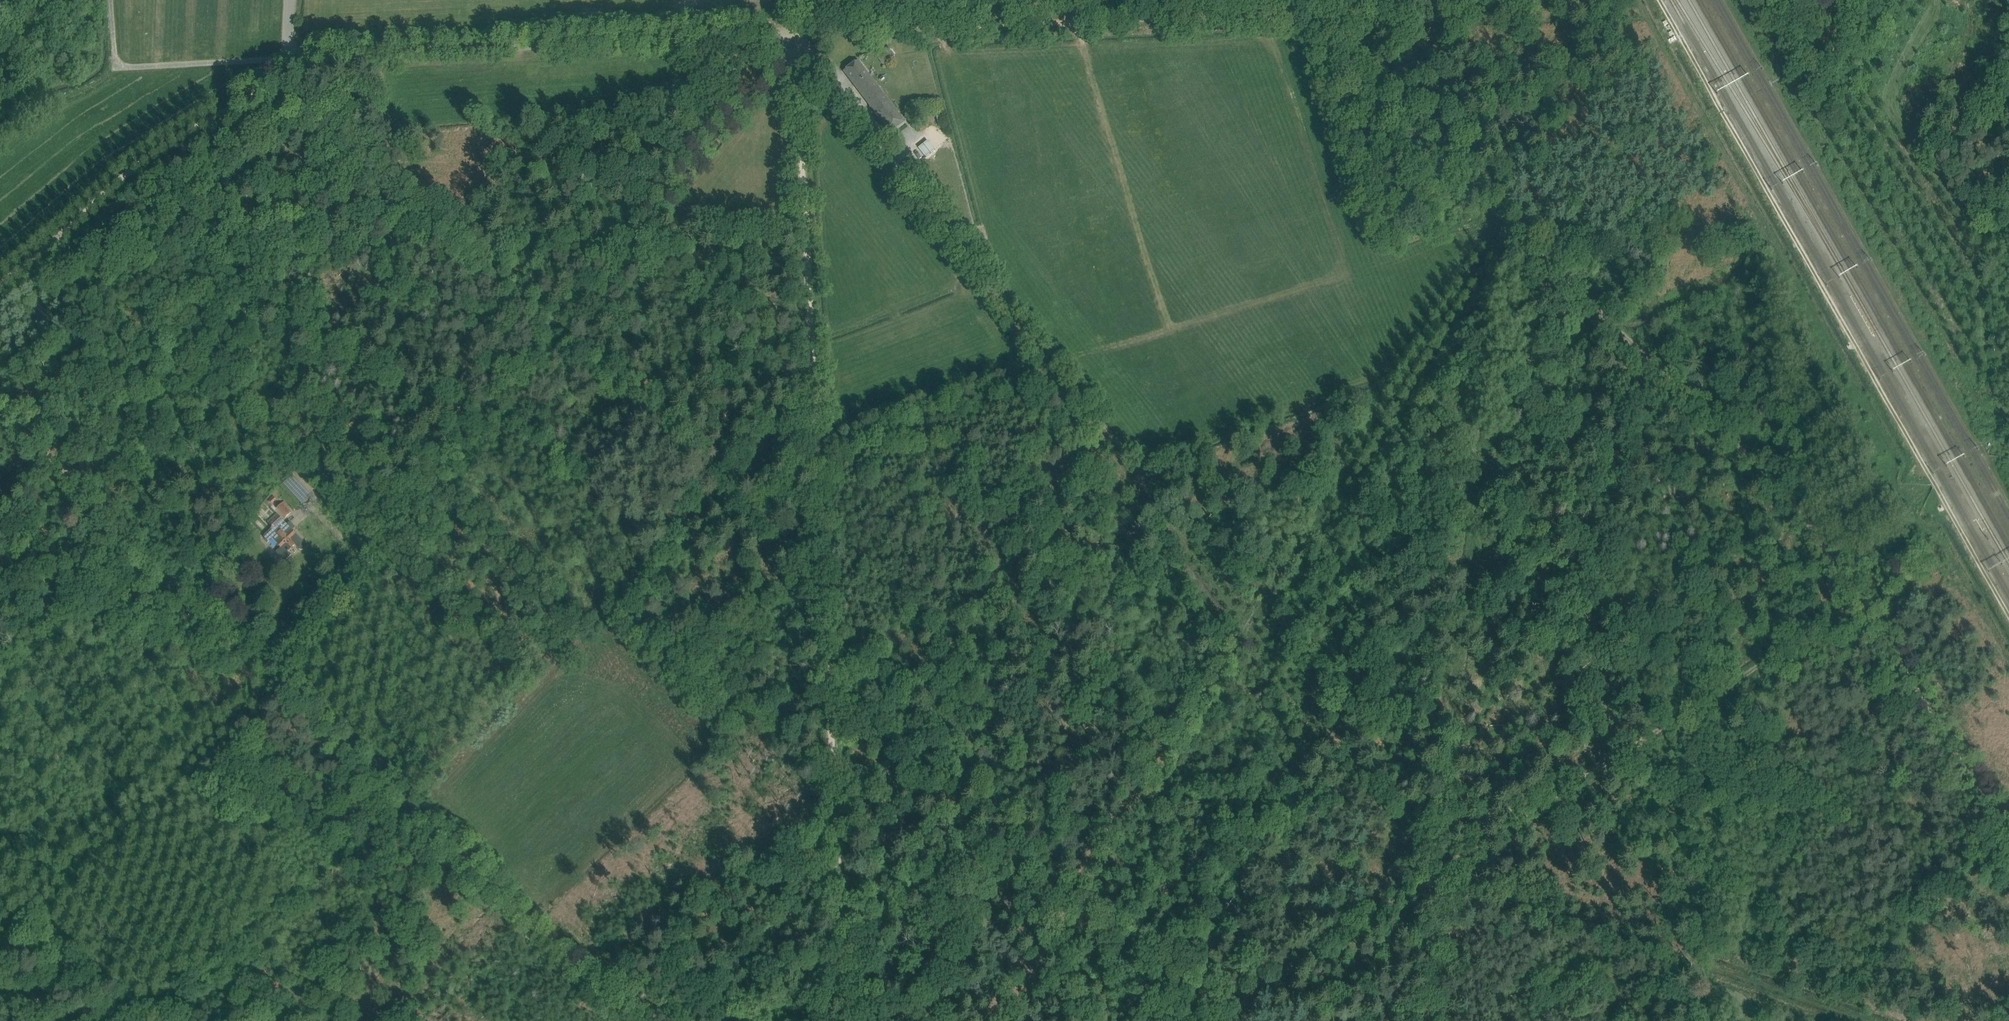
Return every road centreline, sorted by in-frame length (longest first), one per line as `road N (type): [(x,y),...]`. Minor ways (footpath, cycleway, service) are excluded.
road 1 (track): [(2008,825),(1797,499),(1286,10),(800,32)]
road 2 (track): [(800,32),(279,678),(0,928)]
road 3 (track): [(844,1020),(800,32)]
road 4 (track): [(1502,222),(999,1020)]
road 5 (track): [(0,400),(26,443),(231,646),(279,678),(635,1020)]
road 6 (track): [(1860,598),(1198,1020)]
road 7 (track): [(1244,632),(800,32)]
road 8 (track): [(2008,658),(1944,544),(1914,517),(1894,481),(1892,451),(1768,231),(1724,275),(1633,317),(1608,319)]
road 9 (unclassified): [(800,32),(287,57)]
road 10 (track): [(306,57),(144,163),(0,288)]
road 11 (track): [(1637,0),(1768,231)]
road 12 (unclassified): [(287,57),(124,65),(114,53),(111,0)]

